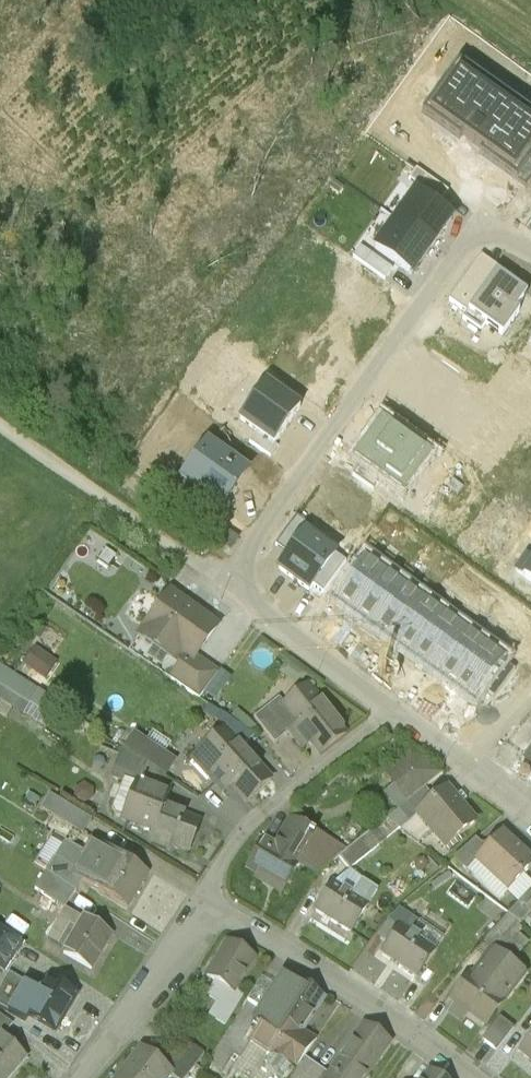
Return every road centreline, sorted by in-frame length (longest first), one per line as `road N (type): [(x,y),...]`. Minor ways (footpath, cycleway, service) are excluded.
road 1 (residential): [(225,583),(474,239),(493,238),(530,263)]
road 2 (residential): [(197,905),(352,986),(480,1077)]
road 3 (residential): [(197,905),(225,855),(268,806),(397,714)]
road 4 (track): [(0,423),(225,583)]
road 5 (residential): [(225,583),(397,714)]
road 6 (residential): [(197,905),(171,967),(80,1077)]
road 7 (residential): [(397,714),(530,811)]

